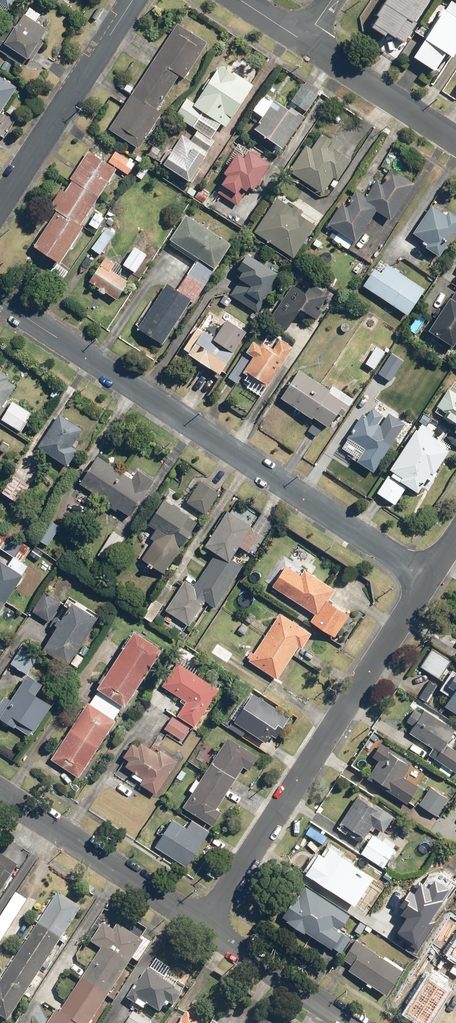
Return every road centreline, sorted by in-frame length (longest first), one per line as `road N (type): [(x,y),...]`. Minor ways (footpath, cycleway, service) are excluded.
road 1 (residential): [(431,580),(0,299)]
road 2 (residential): [(205,924),(431,580)]
road 3 (residential): [(0,792),(205,924)]
road 4 (tertiary): [(0,203),(132,0)]
road 5 (residential): [(304,41),(455,139)]
road 6 (residential): [(205,924),(355,1022)]

